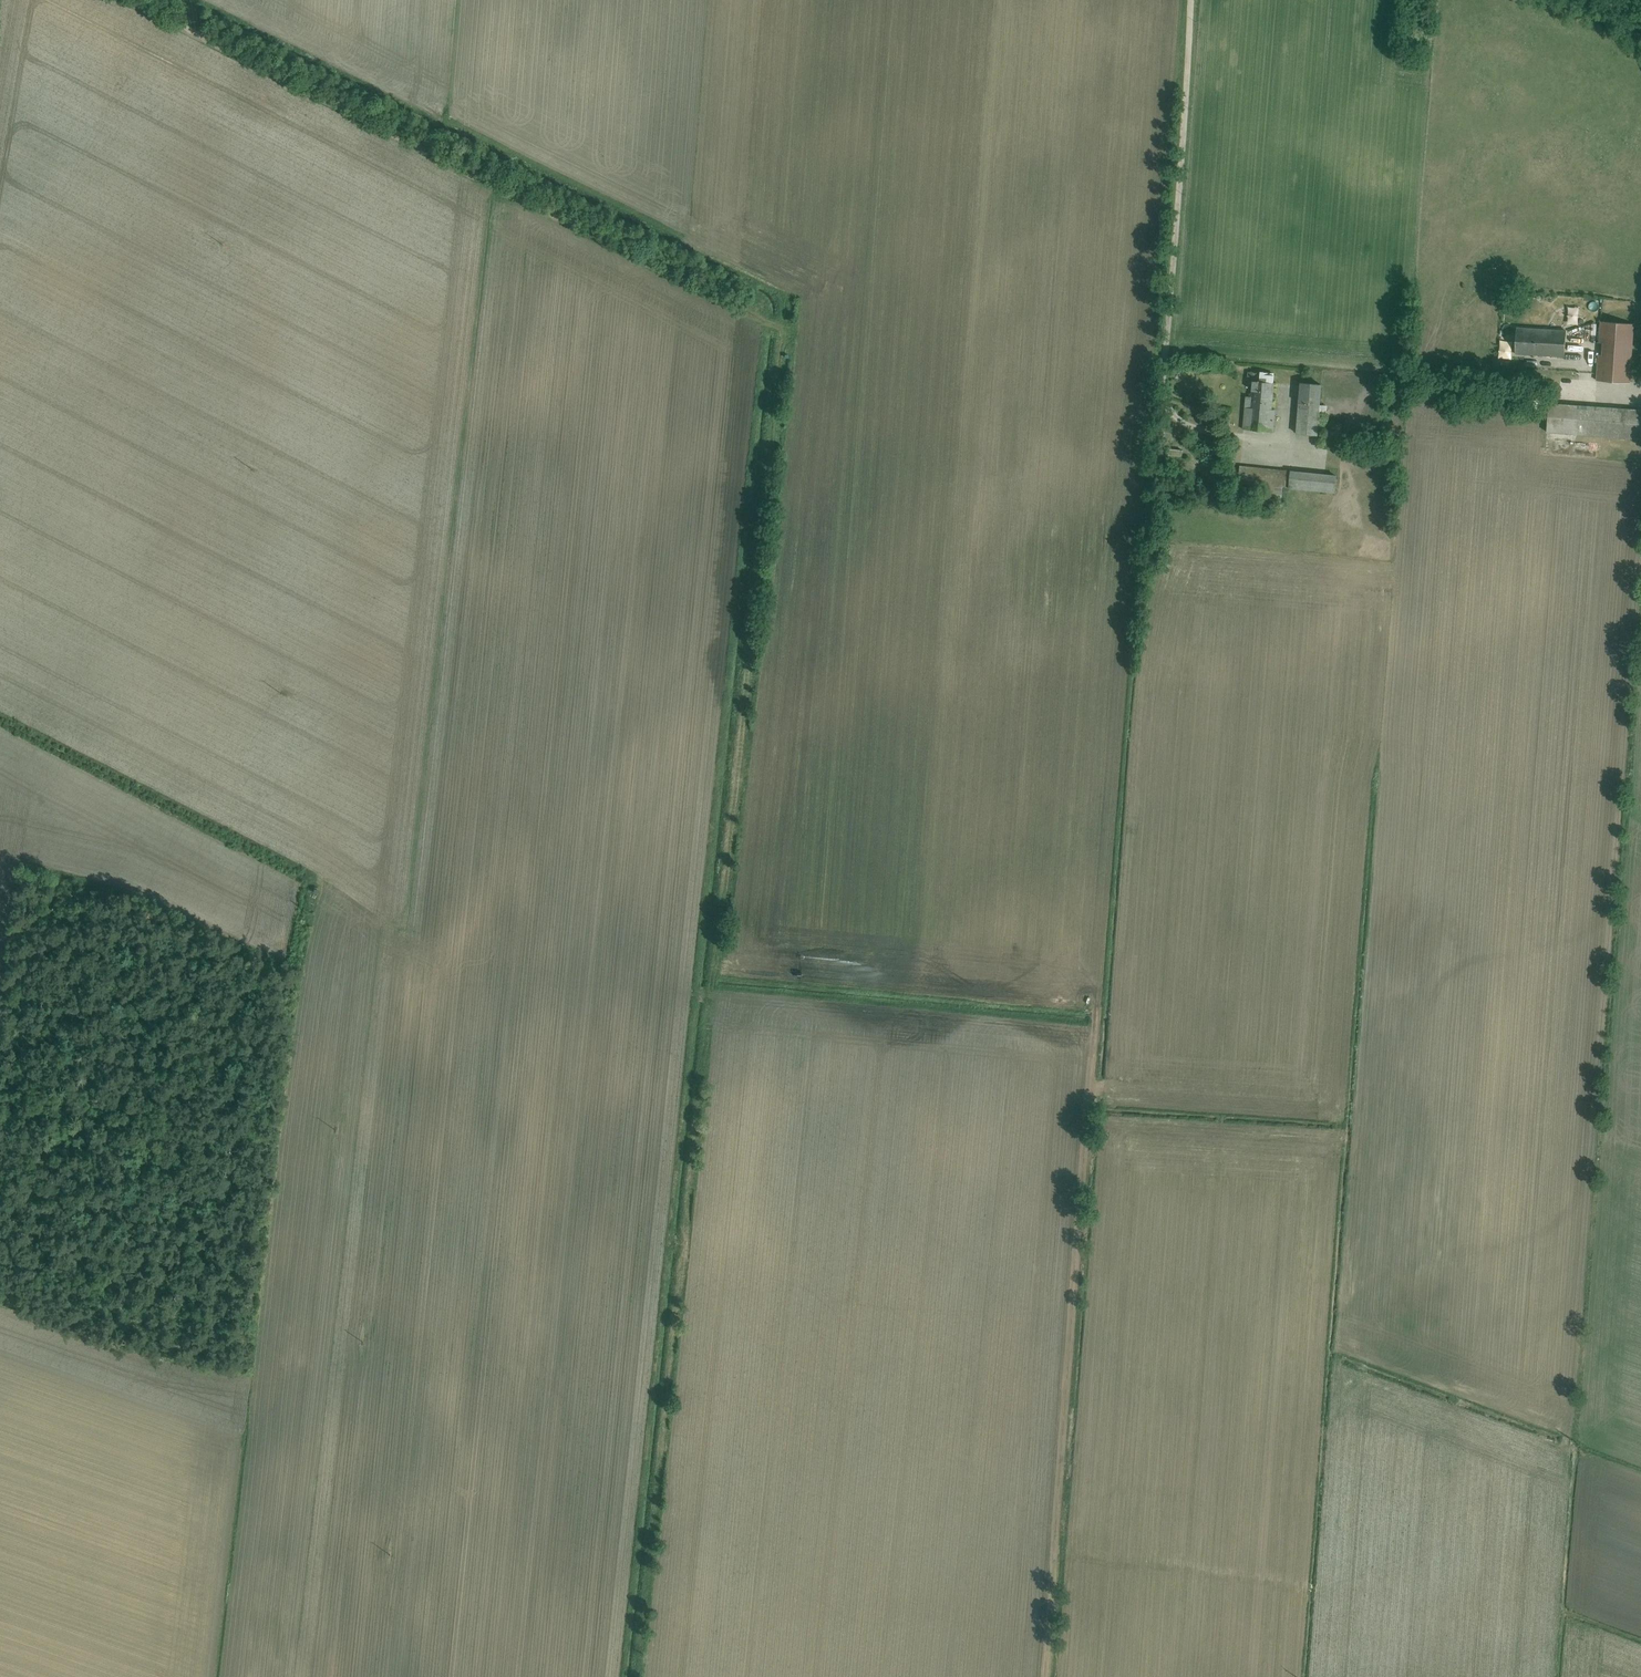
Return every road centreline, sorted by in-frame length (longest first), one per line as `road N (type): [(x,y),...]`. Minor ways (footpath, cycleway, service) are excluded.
road 1 (unclassified): [(1186,0),(1186,89),(1152,463)]

